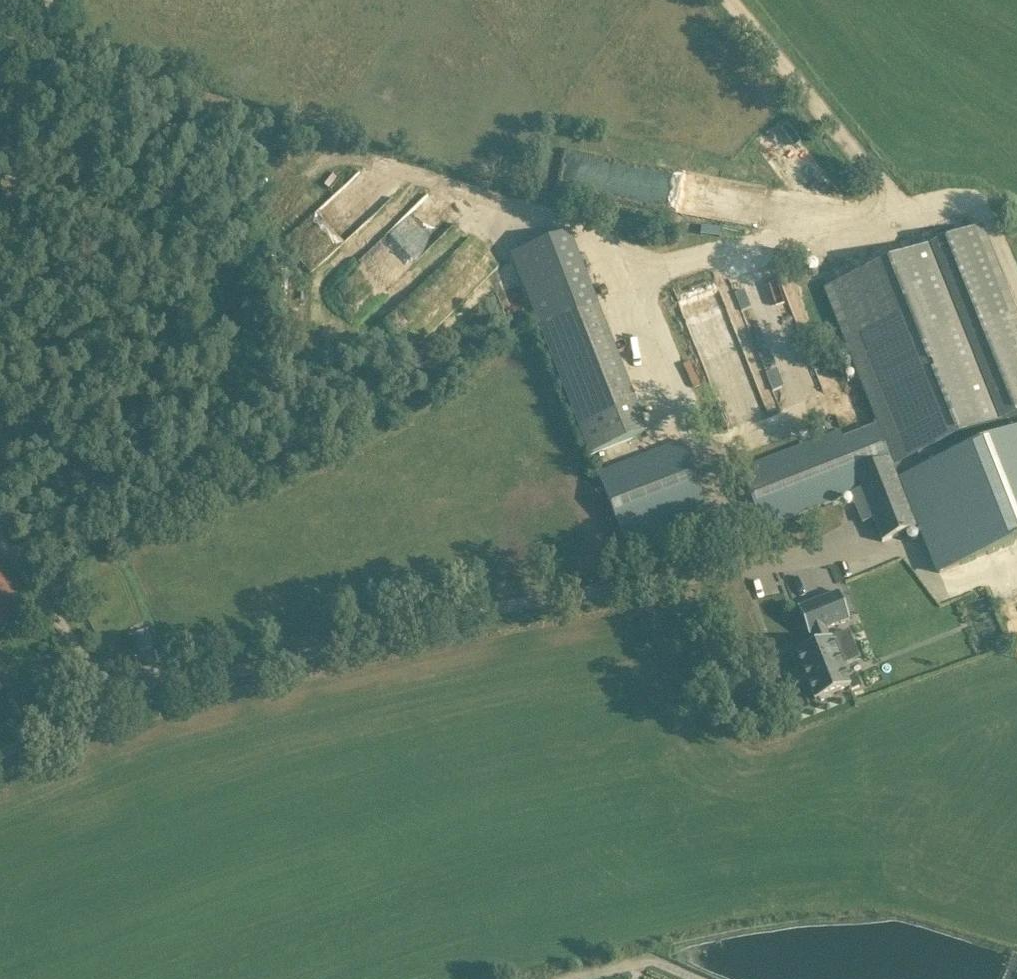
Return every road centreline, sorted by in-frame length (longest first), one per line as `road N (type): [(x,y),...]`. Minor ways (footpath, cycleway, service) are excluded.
road 1 (track): [(53,0),(40,43),(0,449)]
road 2 (track): [(1016,283),(993,233),(970,214),(893,208),(734,0)]
road 3 (track): [(0,538),(117,704),(0,754)]

